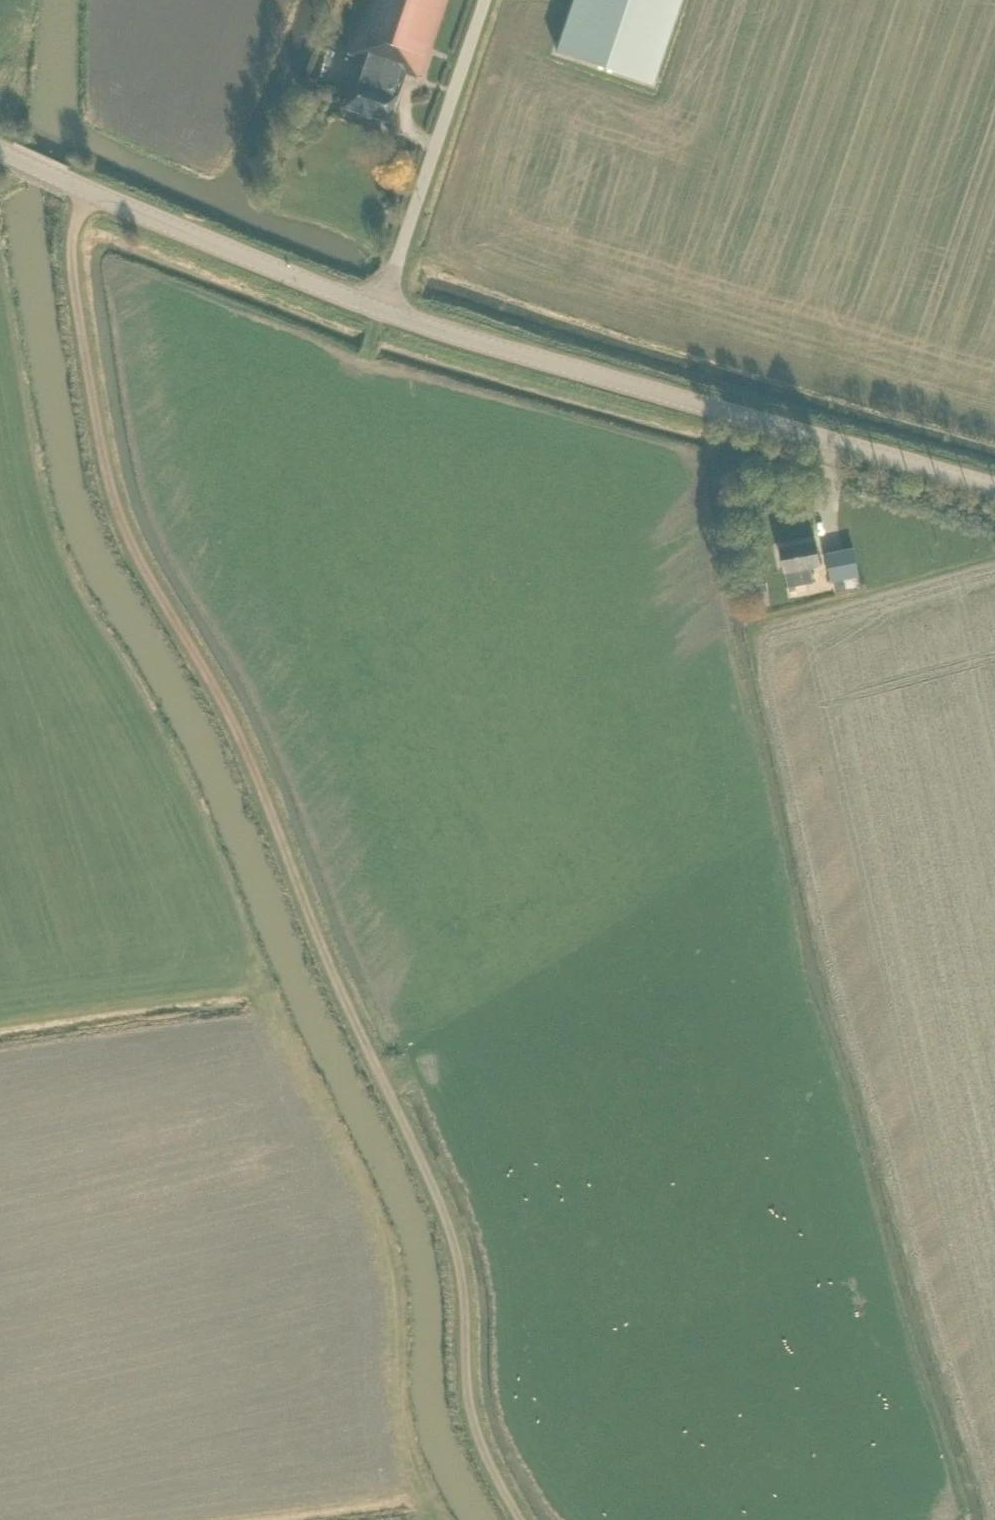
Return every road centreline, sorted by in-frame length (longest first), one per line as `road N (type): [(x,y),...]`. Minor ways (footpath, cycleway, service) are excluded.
road 1 (track): [(520,1519),(466,1411),(469,1307),(455,1251),(249,760),(110,494),(71,253),(89,191)]
road 2 (secondary): [(994,486),(518,357),(381,311)]
road 3 (secondary): [(381,311),(0,152)]
road 4 (unclassified): [(381,311),(483,0)]

